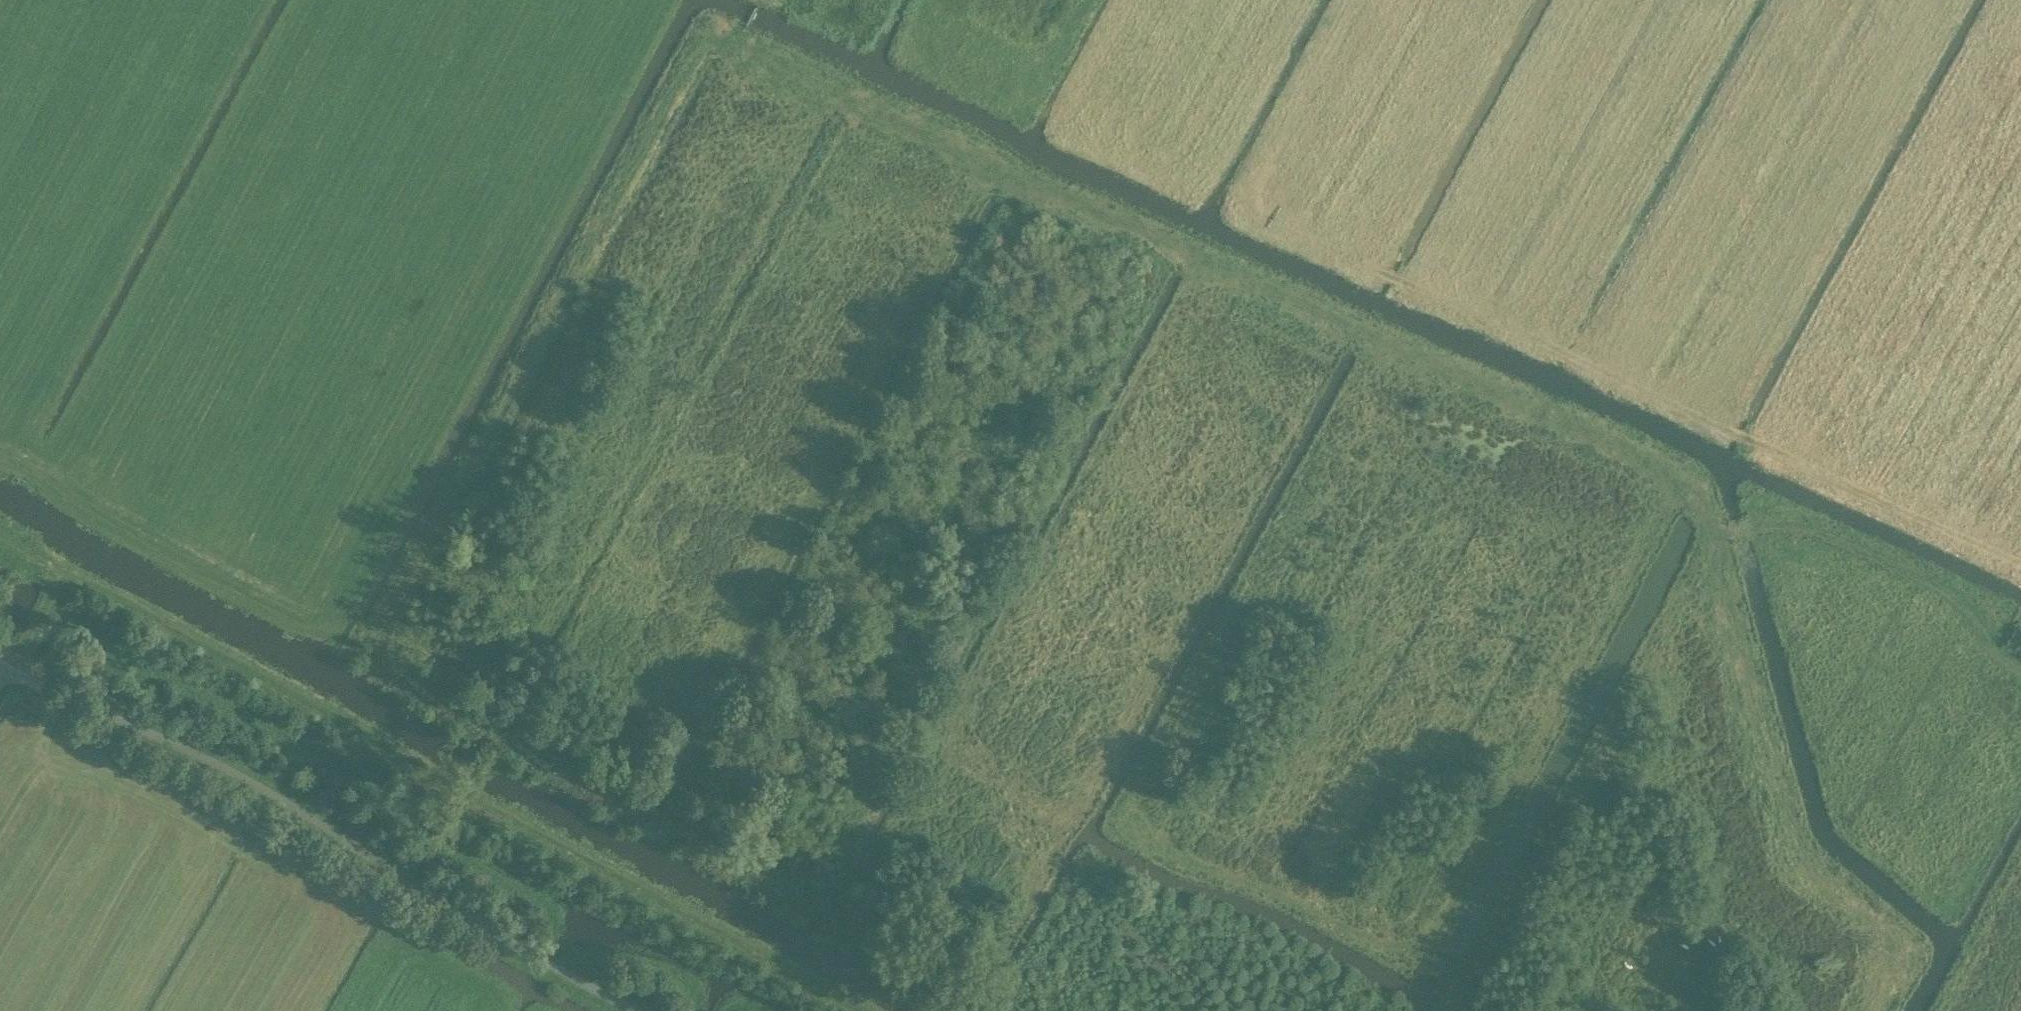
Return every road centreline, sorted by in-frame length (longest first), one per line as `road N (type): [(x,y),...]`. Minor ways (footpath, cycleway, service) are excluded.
road 1 (track): [(885,1010),(677,912),(70,567)]

